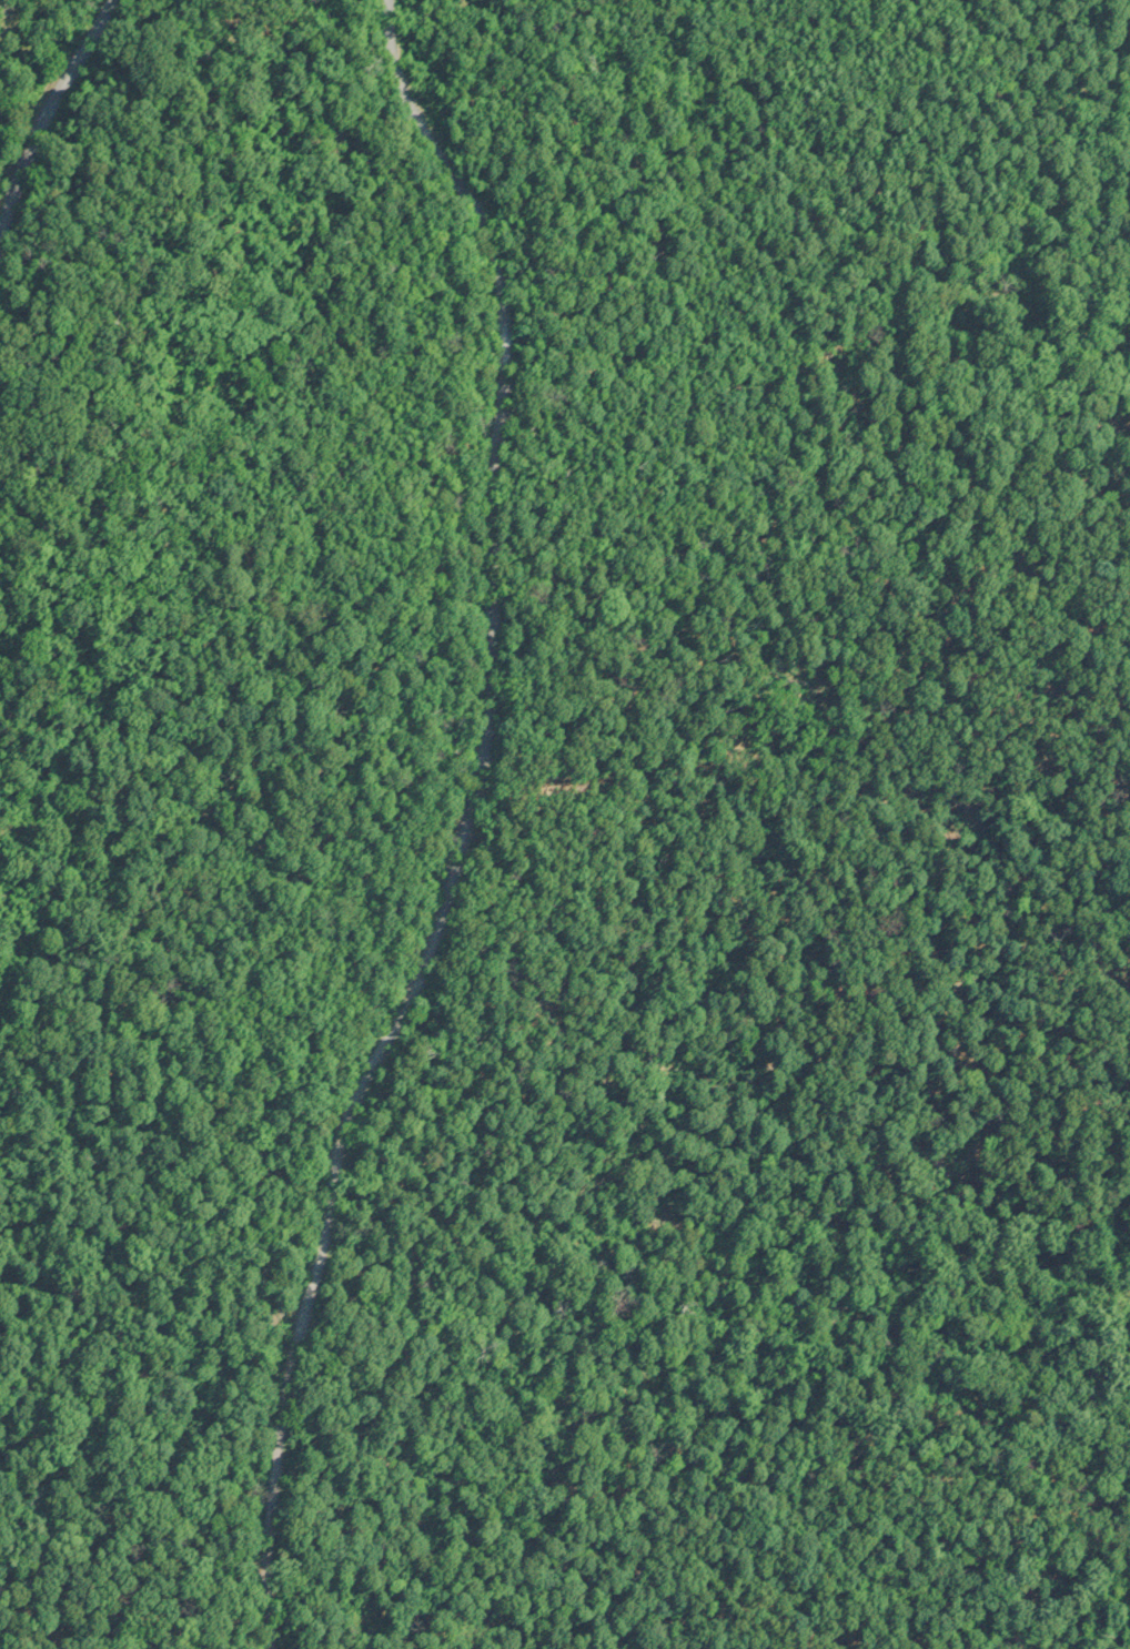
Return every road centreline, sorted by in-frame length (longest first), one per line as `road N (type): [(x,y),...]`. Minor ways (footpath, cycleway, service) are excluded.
road 1 (residential): [(269,1648),(268,1536),(291,1362),(353,1094),(405,1008),(433,938),(485,755),(495,624),(504,297),(466,202),(402,95),(386,0)]
road 2 (residential): [(107,0),(24,160),(0,234)]

